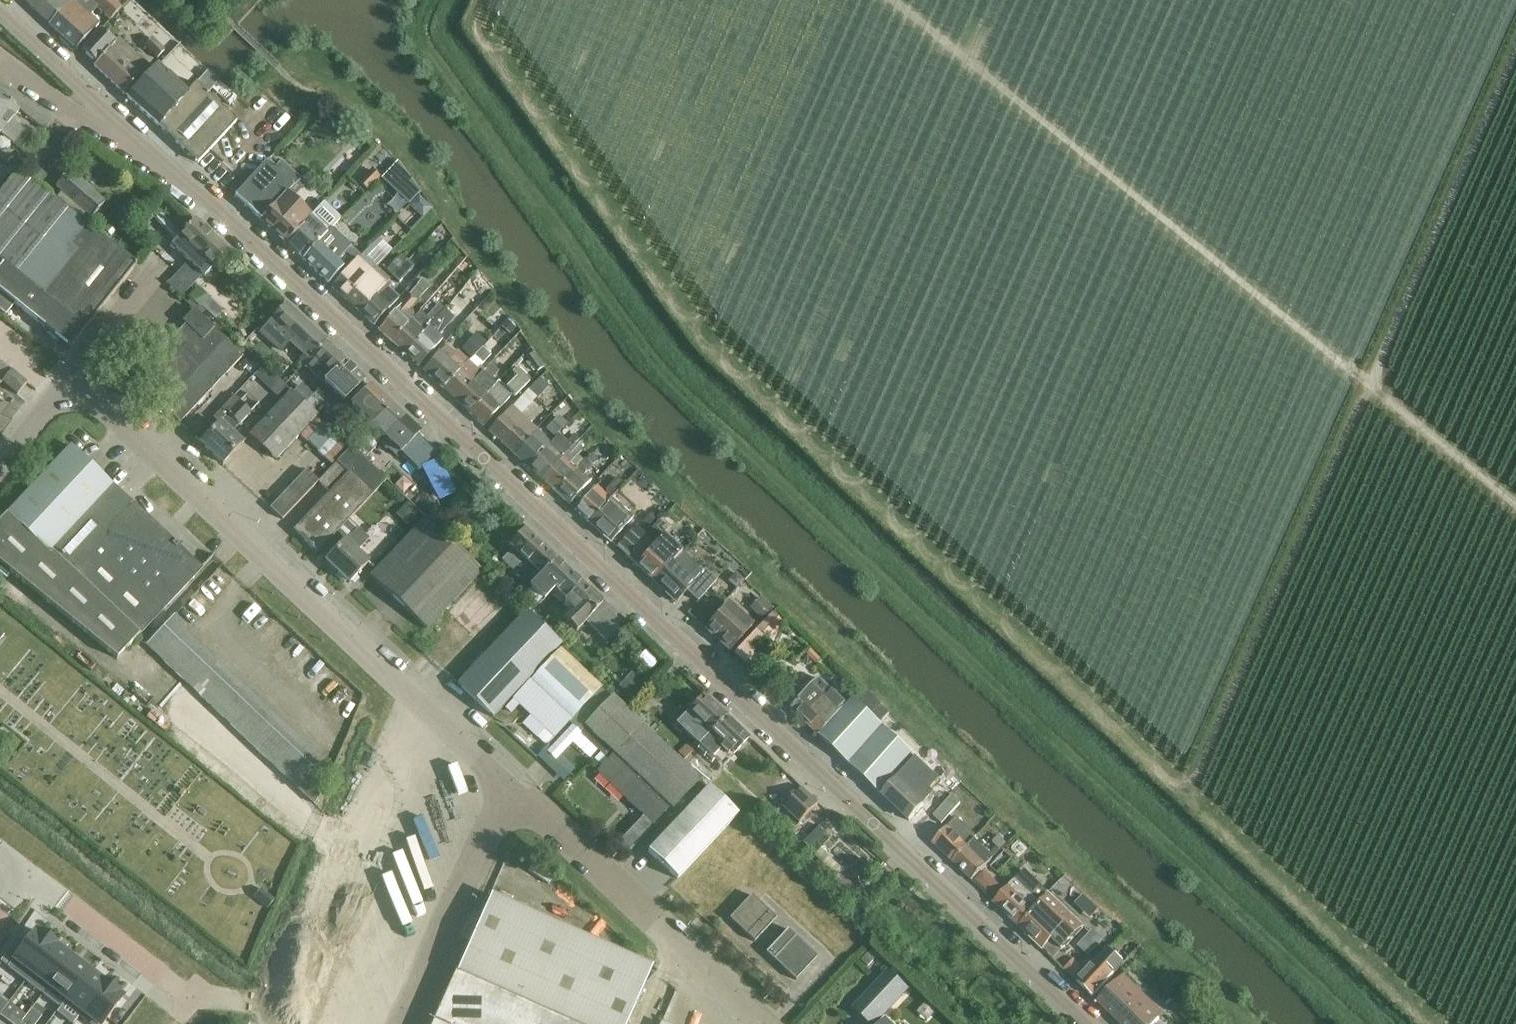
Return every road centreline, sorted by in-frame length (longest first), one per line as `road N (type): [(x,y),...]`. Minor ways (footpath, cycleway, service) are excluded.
road 1 (unclassified): [(119,120),(1090,1023)]
road 2 (track): [(1515,504),(892,0)]
road 3 (unclassified): [(76,374),(508,786)]
road 4 (track): [(1369,384),(1515,50)]
road 5 (unclassified): [(760,1023),(508,786)]
road 6 (unclassified): [(508,786),(400,1023)]
road 7 (residential): [(193,1000),(29,877)]
road 8 (unclassified): [(0,11),(119,120)]
road 9 (residential): [(0,60),(91,125),(119,120)]
road 10 (residential): [(0,469),(76,374)]

